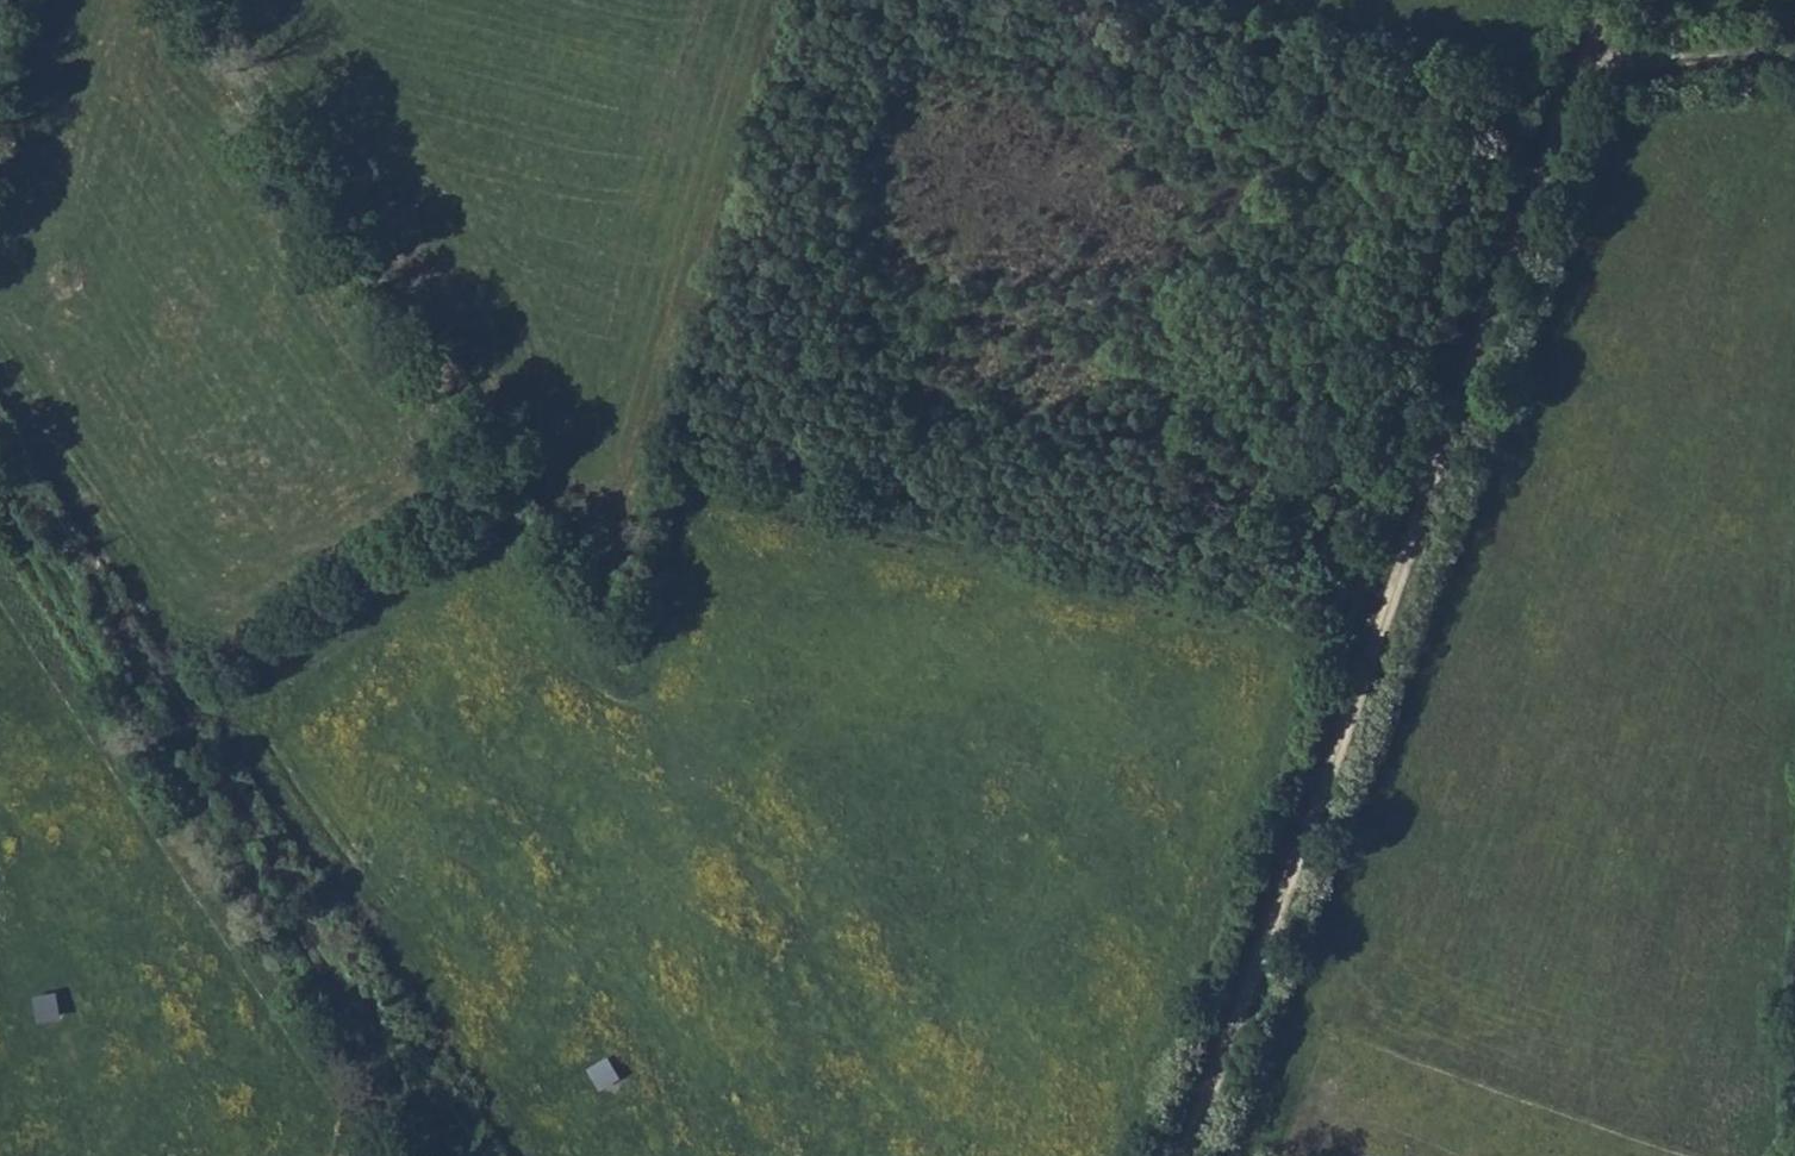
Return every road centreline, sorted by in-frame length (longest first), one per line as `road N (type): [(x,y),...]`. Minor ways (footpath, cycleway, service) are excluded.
road 1 (track): [(1179,1155),(1609,0)]
road 2 (track): [(453,1155),(0,474)]
road 3 (track): [(1794,47),(1584,68)]

